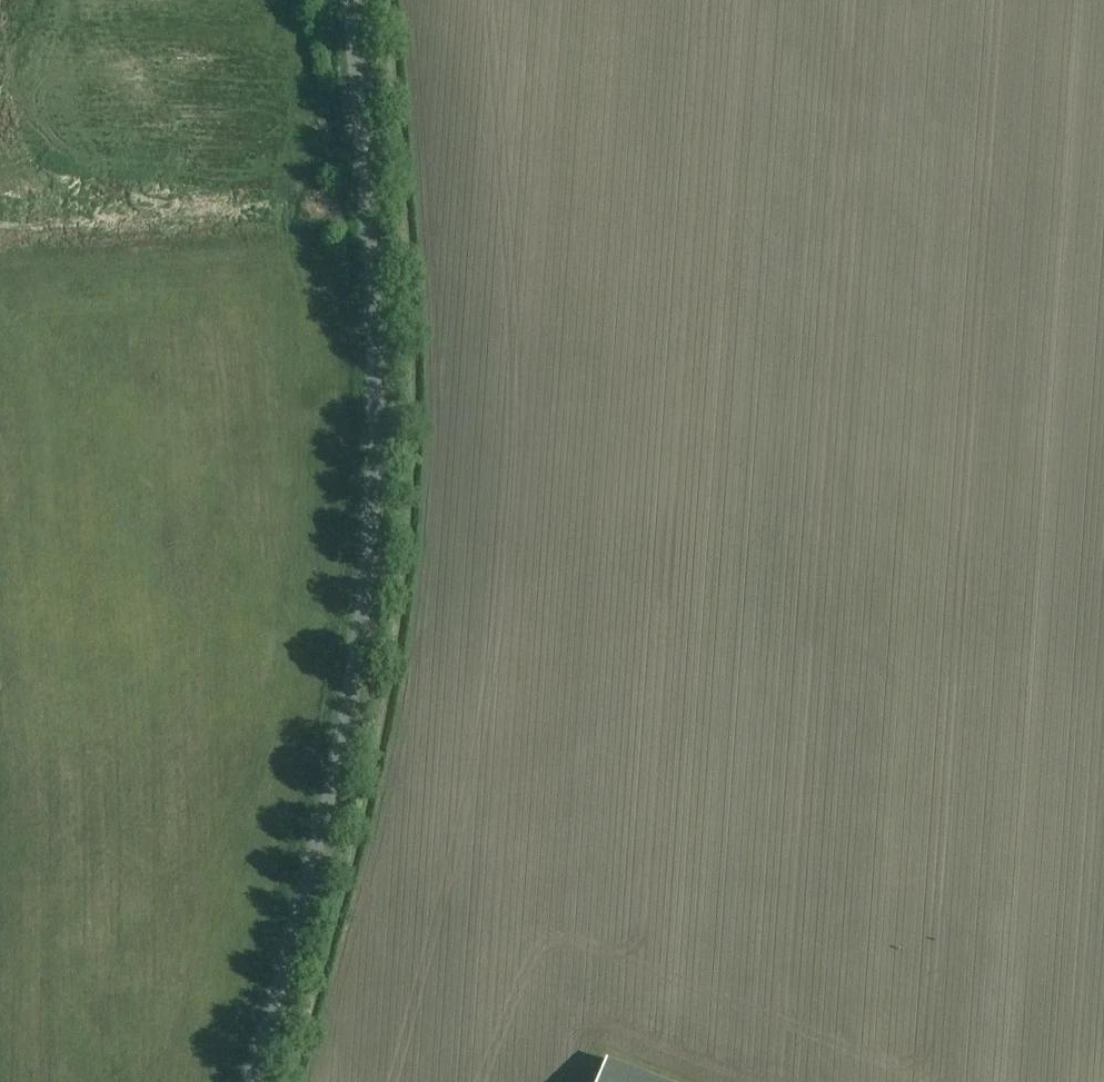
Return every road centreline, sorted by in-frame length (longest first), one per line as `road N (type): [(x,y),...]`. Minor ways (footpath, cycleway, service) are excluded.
road 1 (unclassified): [(252,1081),(341,735),(371,517),(372,294),(350,0)]

